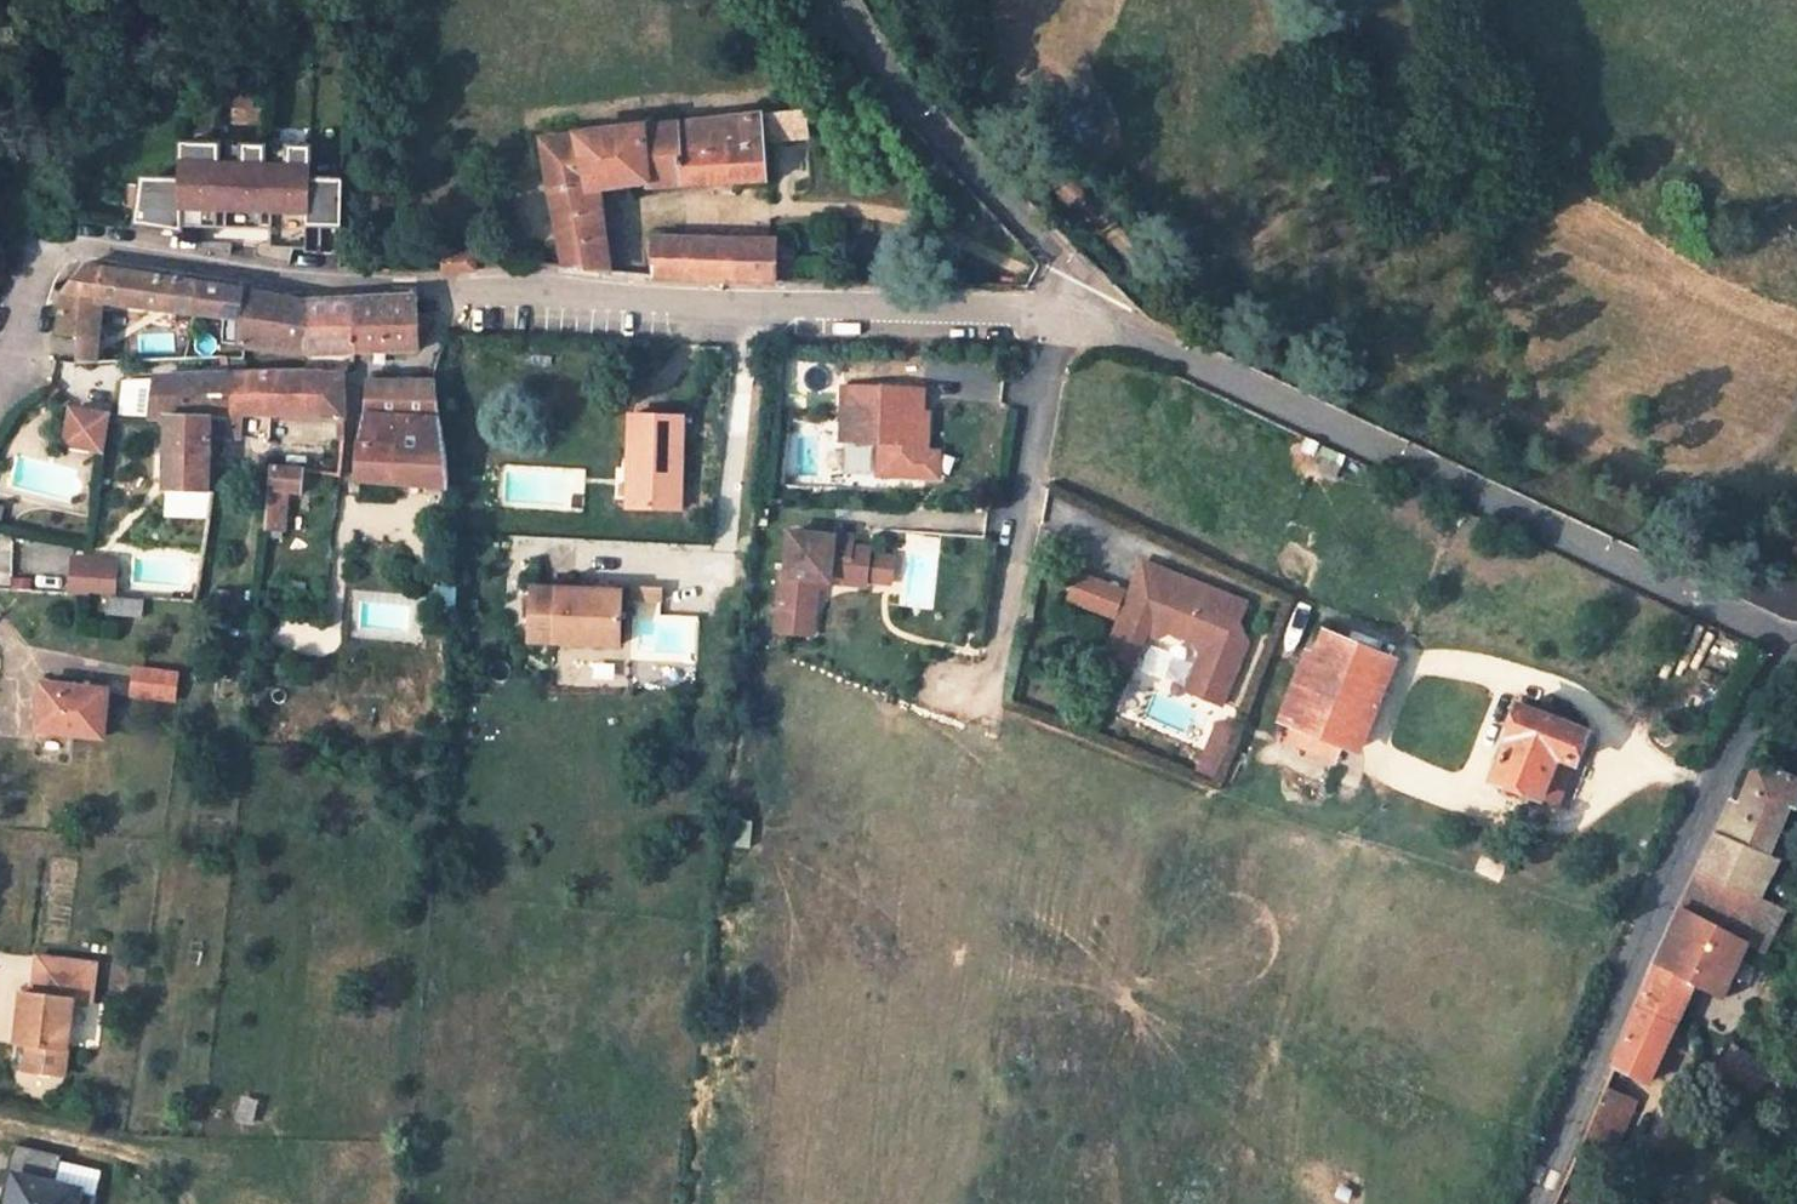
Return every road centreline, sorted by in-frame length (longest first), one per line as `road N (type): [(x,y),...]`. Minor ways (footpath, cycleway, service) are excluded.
road 1 (residential): [(1060,313),(307,280),(79,255),(35,277),(0,363)]
road 2 (track): [(1796,403),(1765,446),(1727,466),(1677,473),(1613,457),(1306,298),(1163,263),(965,73),(930,0)]
road 3 (residential): [(1795,639),(1115,326)]
road 4 (tertiary): [(1528,1203),(1692,821),(1795,639)]
road 5 (residential): [(838,0),(886,76),(1115,326)]
road 6 (residential): [(1060,313),(984,697)]

